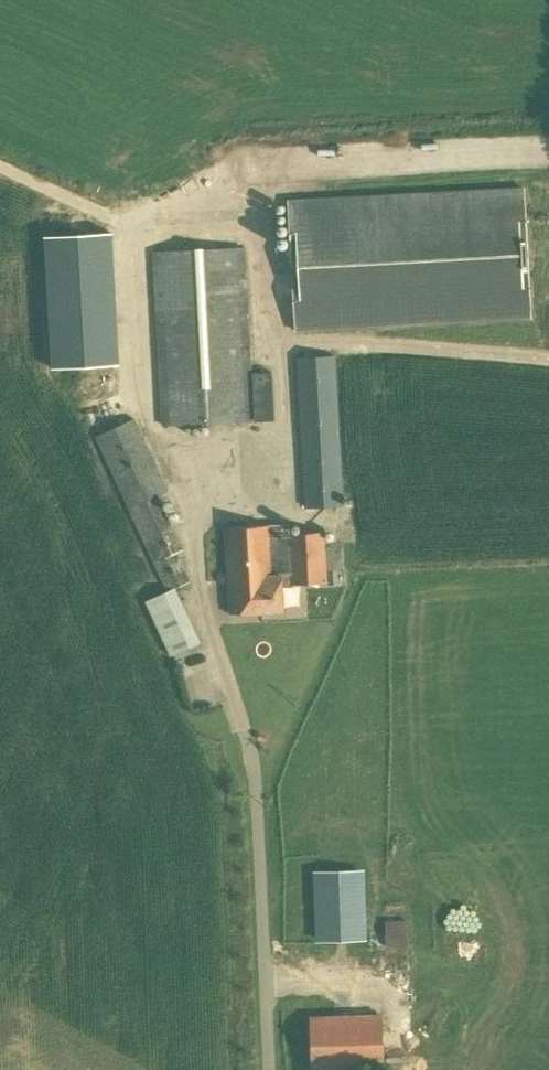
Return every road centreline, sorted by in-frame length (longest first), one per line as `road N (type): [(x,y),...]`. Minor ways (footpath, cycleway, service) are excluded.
road 1 (unclassified): [(264,1069),(247,706)]

